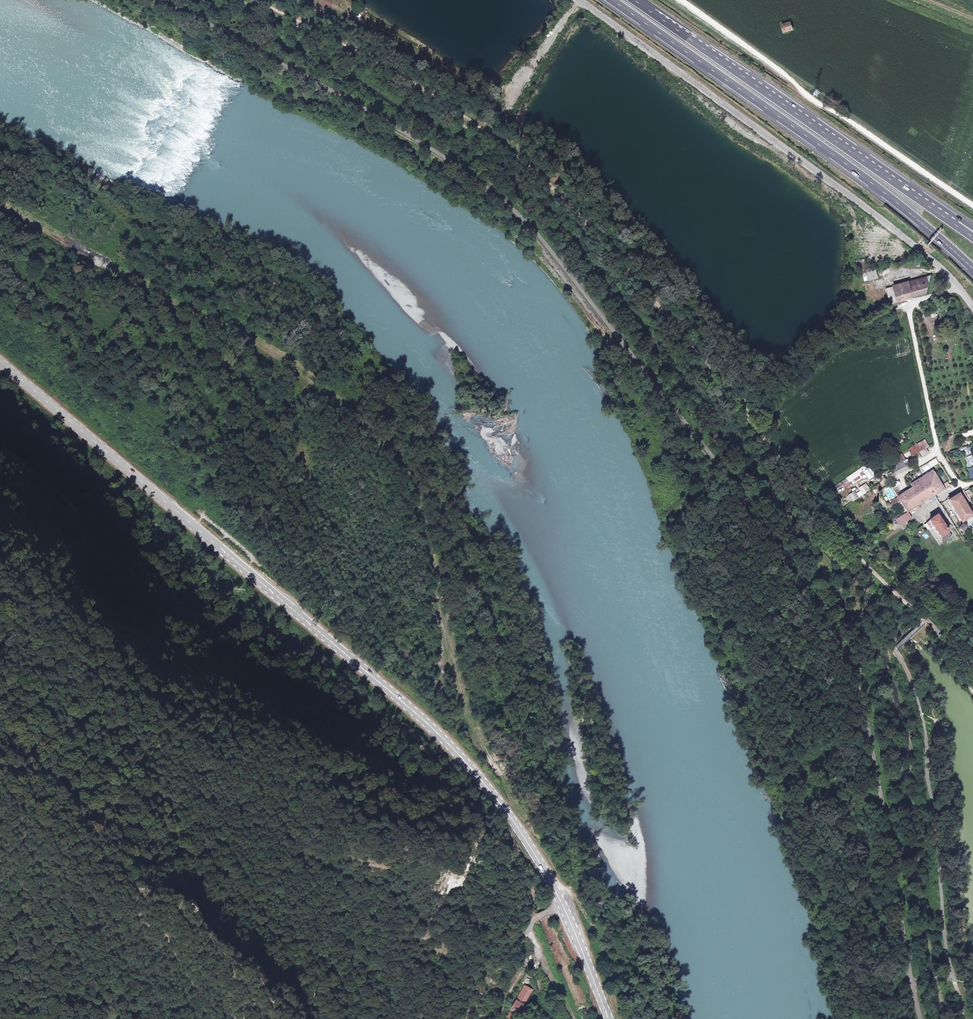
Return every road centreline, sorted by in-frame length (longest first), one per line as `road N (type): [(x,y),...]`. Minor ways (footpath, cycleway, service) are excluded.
road 1 (primary): [(0,360),(468,766),(548,877),(608,1018)]
road 2 (unclassified): [(578,0),(861,205),(951,277),(972,306)]
road 3 (motorway): [(611,0),(860,175),(972,270)]
road 4 (motorway): [(953,223),(634,0)]
road 5 (unclassified): [(683,0),(809,98),(972,204)]
road 6 (track): [(907,305),(937,452)]

